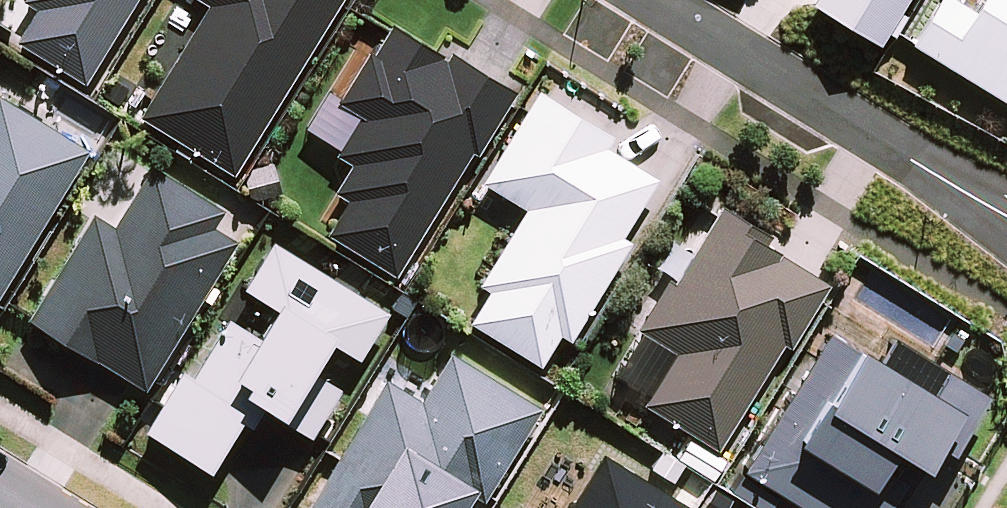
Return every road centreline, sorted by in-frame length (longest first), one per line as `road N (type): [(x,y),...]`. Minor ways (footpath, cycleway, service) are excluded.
road 1 (residential): [(650,0),(1006,220)]

